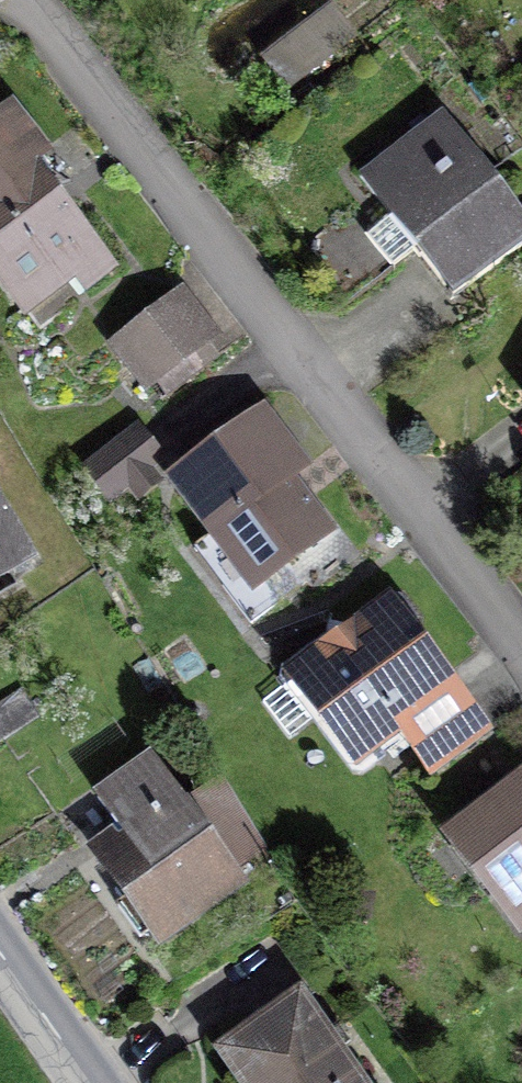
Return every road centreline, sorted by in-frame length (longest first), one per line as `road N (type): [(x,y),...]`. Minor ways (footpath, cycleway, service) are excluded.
road 1 (residential): [(25,0),(521,650)]
road 2 (residential): [(98,1082),(0,942)]

